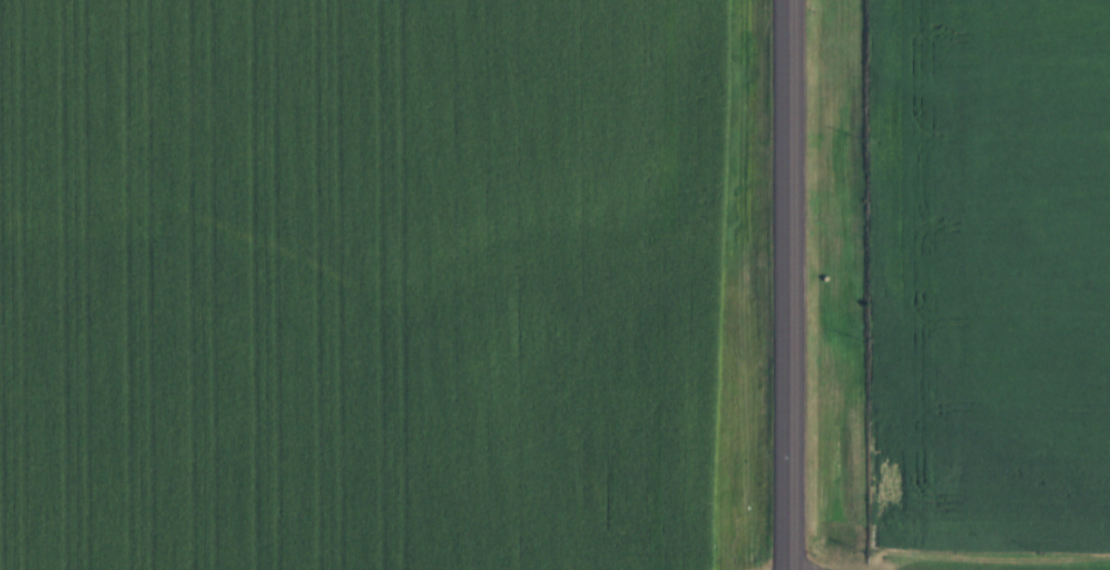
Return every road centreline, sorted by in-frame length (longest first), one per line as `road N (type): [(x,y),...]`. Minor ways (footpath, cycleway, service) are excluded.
road 1 (secondary): [(785,569),(787,0)]

